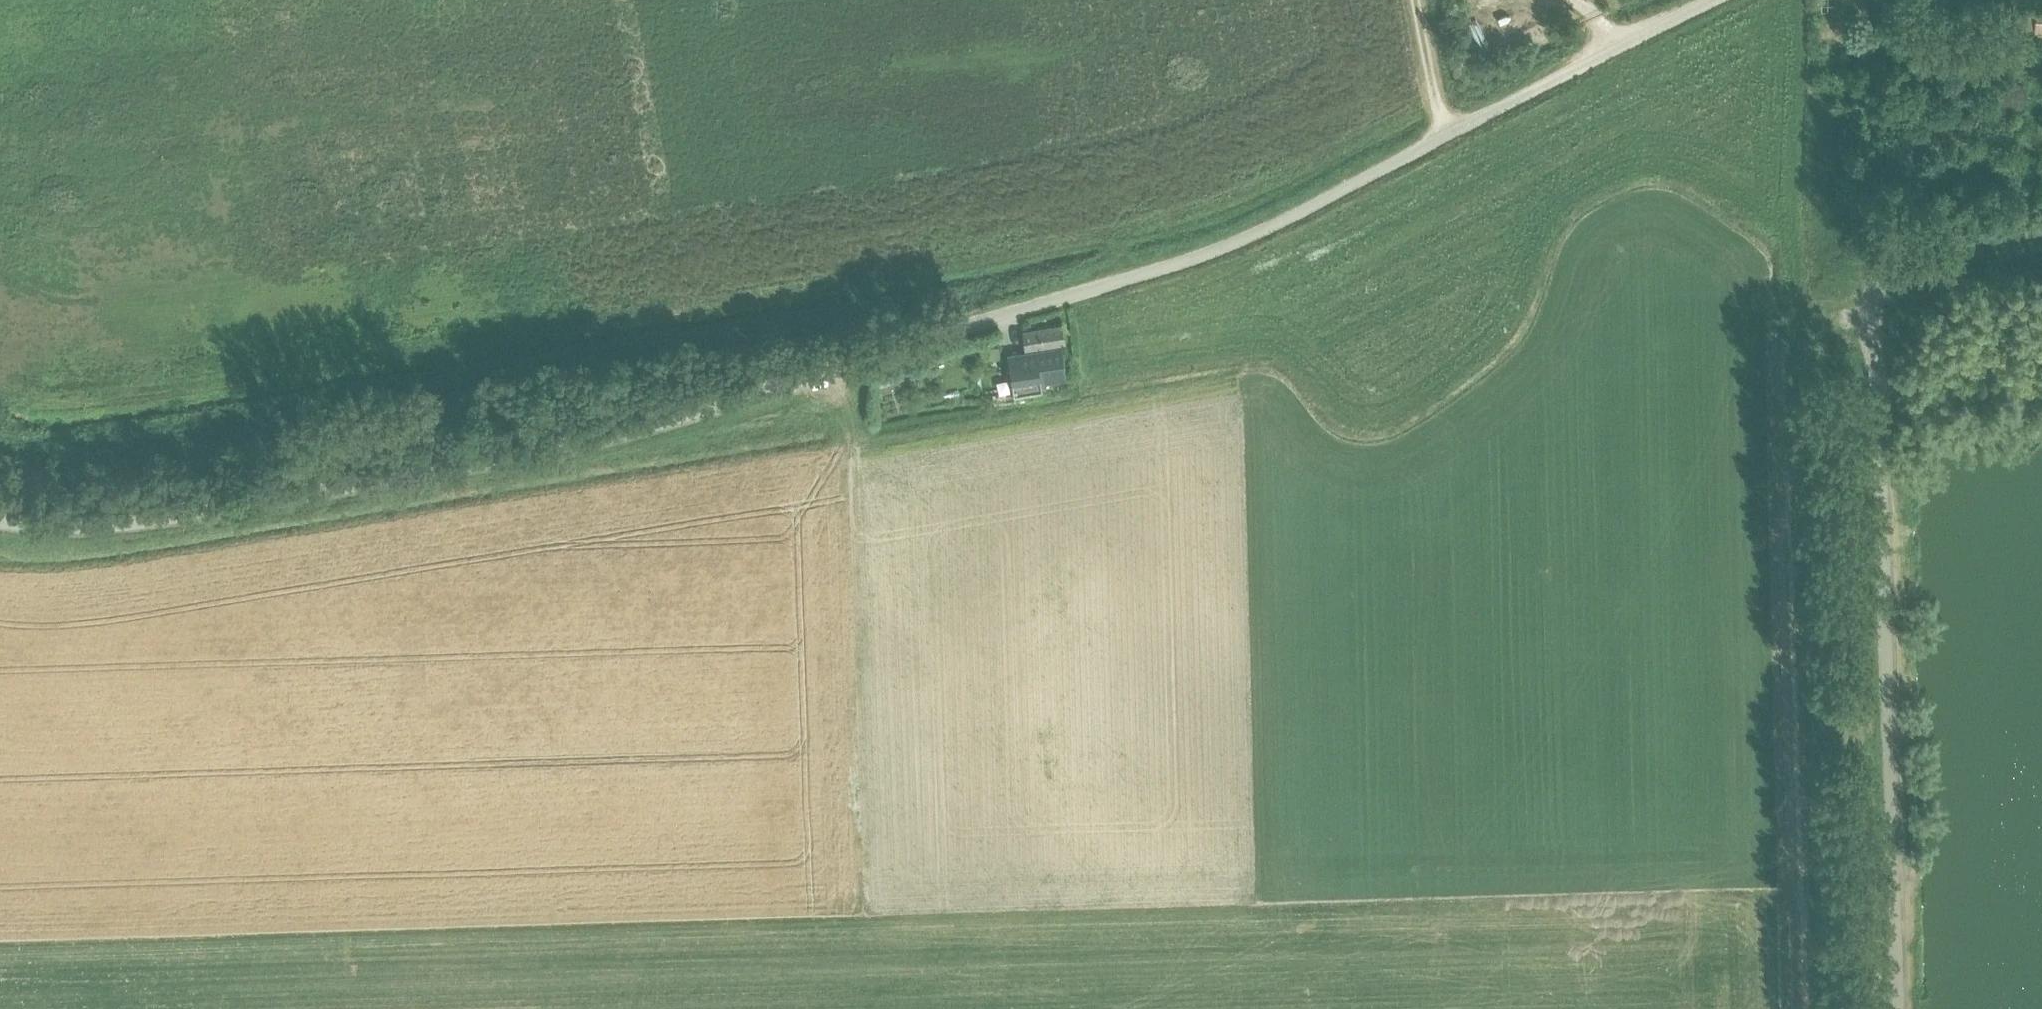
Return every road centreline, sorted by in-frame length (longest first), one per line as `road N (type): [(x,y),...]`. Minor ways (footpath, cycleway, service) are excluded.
road 1 (unclassified): [(0,520),(122,524),(564,448),(737,403),(1232,245),(1712,0)]
road 2 (unclassified): [(1901,1008),(1875,294),(1885,268),(1907,248),(2041,227)]
road 3 (track): [(1809,1008),(1789,314),(1873,311)]

